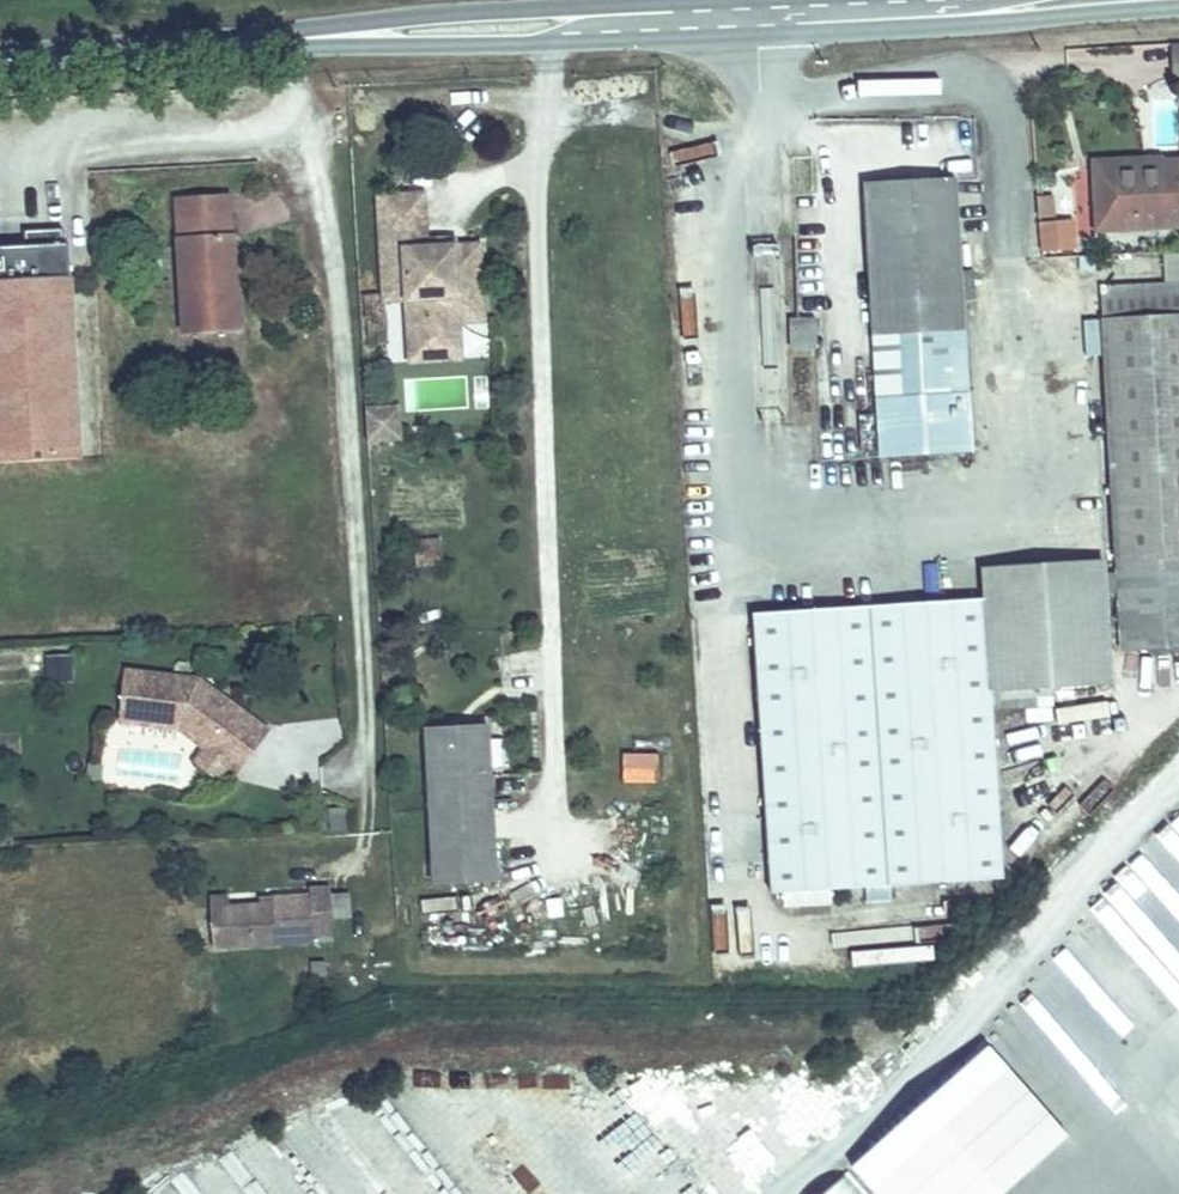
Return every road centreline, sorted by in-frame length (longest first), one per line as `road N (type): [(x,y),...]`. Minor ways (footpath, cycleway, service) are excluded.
road 1 (tertiary): [(0,59),(728,18)]
road 2 (tertiary): [(728,18),(1115,0)]

